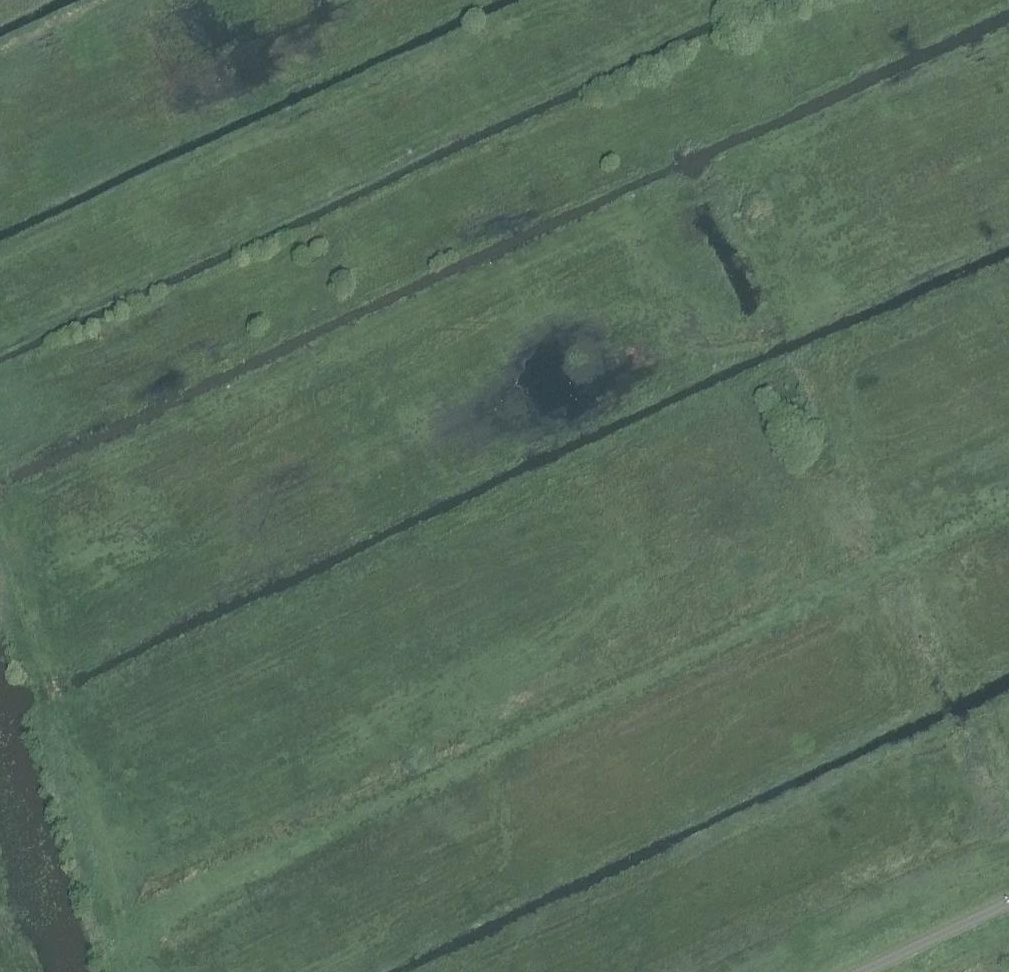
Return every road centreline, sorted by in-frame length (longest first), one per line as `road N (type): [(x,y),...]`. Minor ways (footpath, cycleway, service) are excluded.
road 1 (unclassified): [(863,971),(1008,903)]

